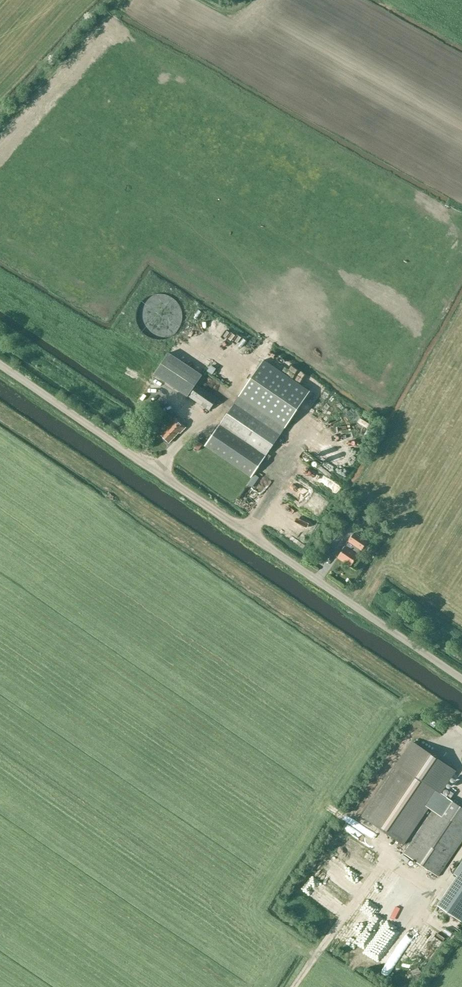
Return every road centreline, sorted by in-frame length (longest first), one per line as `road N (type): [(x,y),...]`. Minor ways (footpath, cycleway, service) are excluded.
road 1 (unclassified): [(461,678),(0,364)]
road 2 (track): [(0,125),(119,0)]

